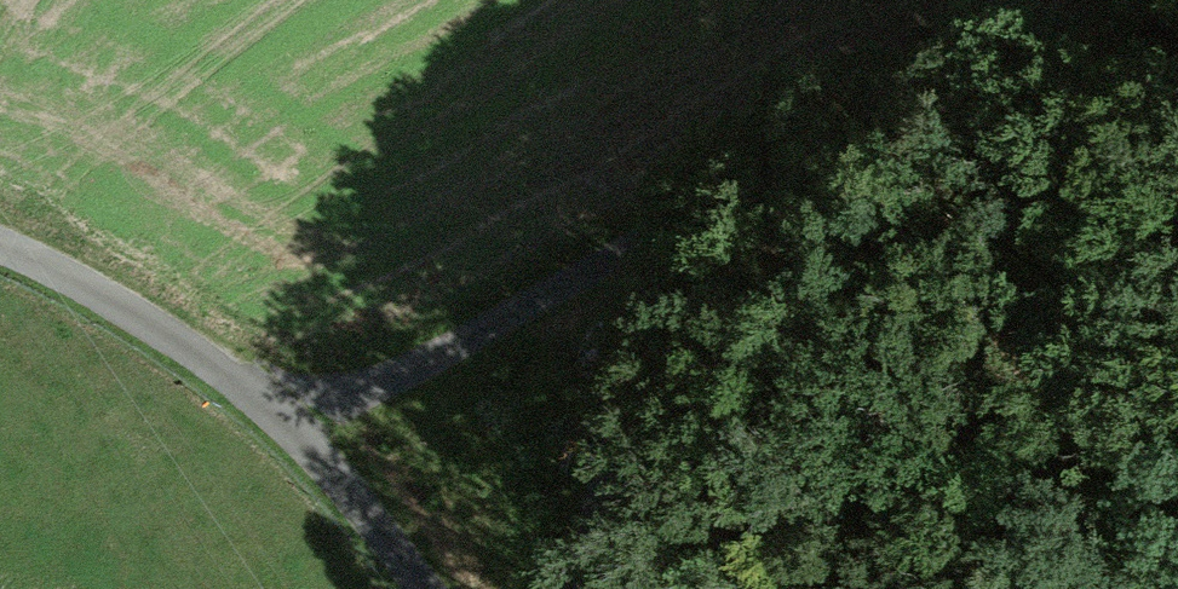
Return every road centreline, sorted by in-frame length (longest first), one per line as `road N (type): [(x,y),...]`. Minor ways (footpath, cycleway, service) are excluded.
road 1 (track): [(935,0),(625,250),(362,394),(287,420)]
road 2 (residential): [(0,257),(141,315),(213,362),(287,420),(426,588)]
road 3 (track): [(577,588),(609,424),(625,250)]

